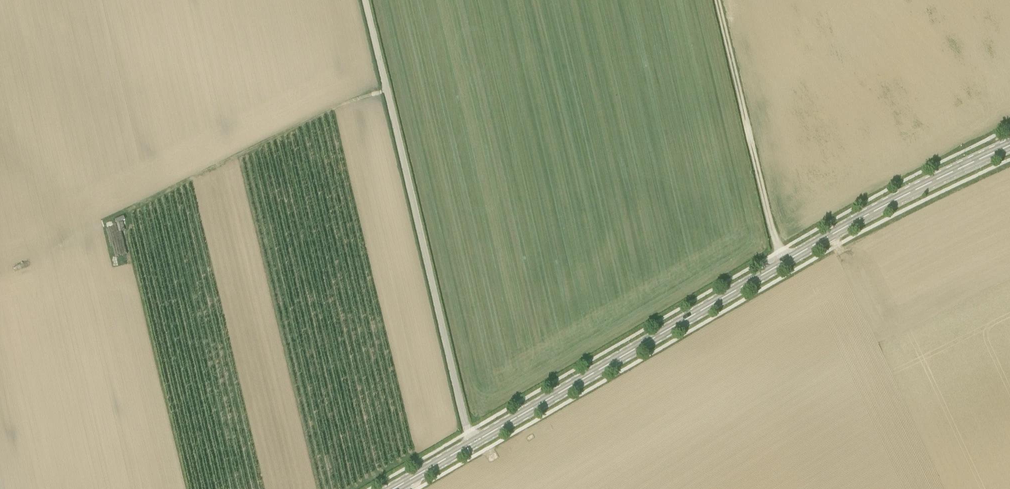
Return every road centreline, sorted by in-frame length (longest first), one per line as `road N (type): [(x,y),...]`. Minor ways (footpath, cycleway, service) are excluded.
road 1 (tertiary): [(475,442),(835,233),(1009,146)]
road 2 (unclassified): [(475,442),(365,0)]
road 3 (track): [(786,262),(769,225),(717,0)]

